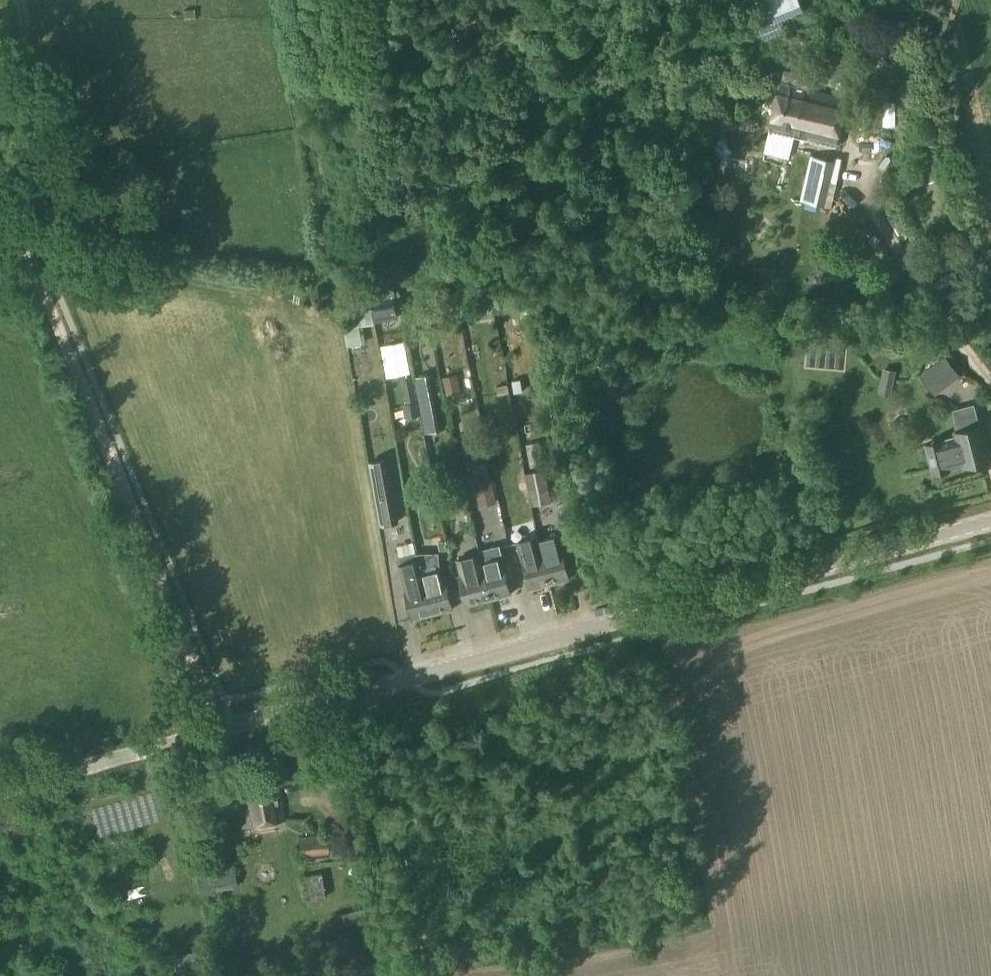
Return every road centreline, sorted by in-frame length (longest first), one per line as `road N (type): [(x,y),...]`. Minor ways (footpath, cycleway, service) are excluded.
road 1 (tertiary): [(990,520),(352,694)]
road 2 (track): [(0,256),(25,270),(48,304),(223,728)]
road 3 (tertiary): [(0,789),(352,694)]
road 4 (track): [(352,694),(426,975)]

